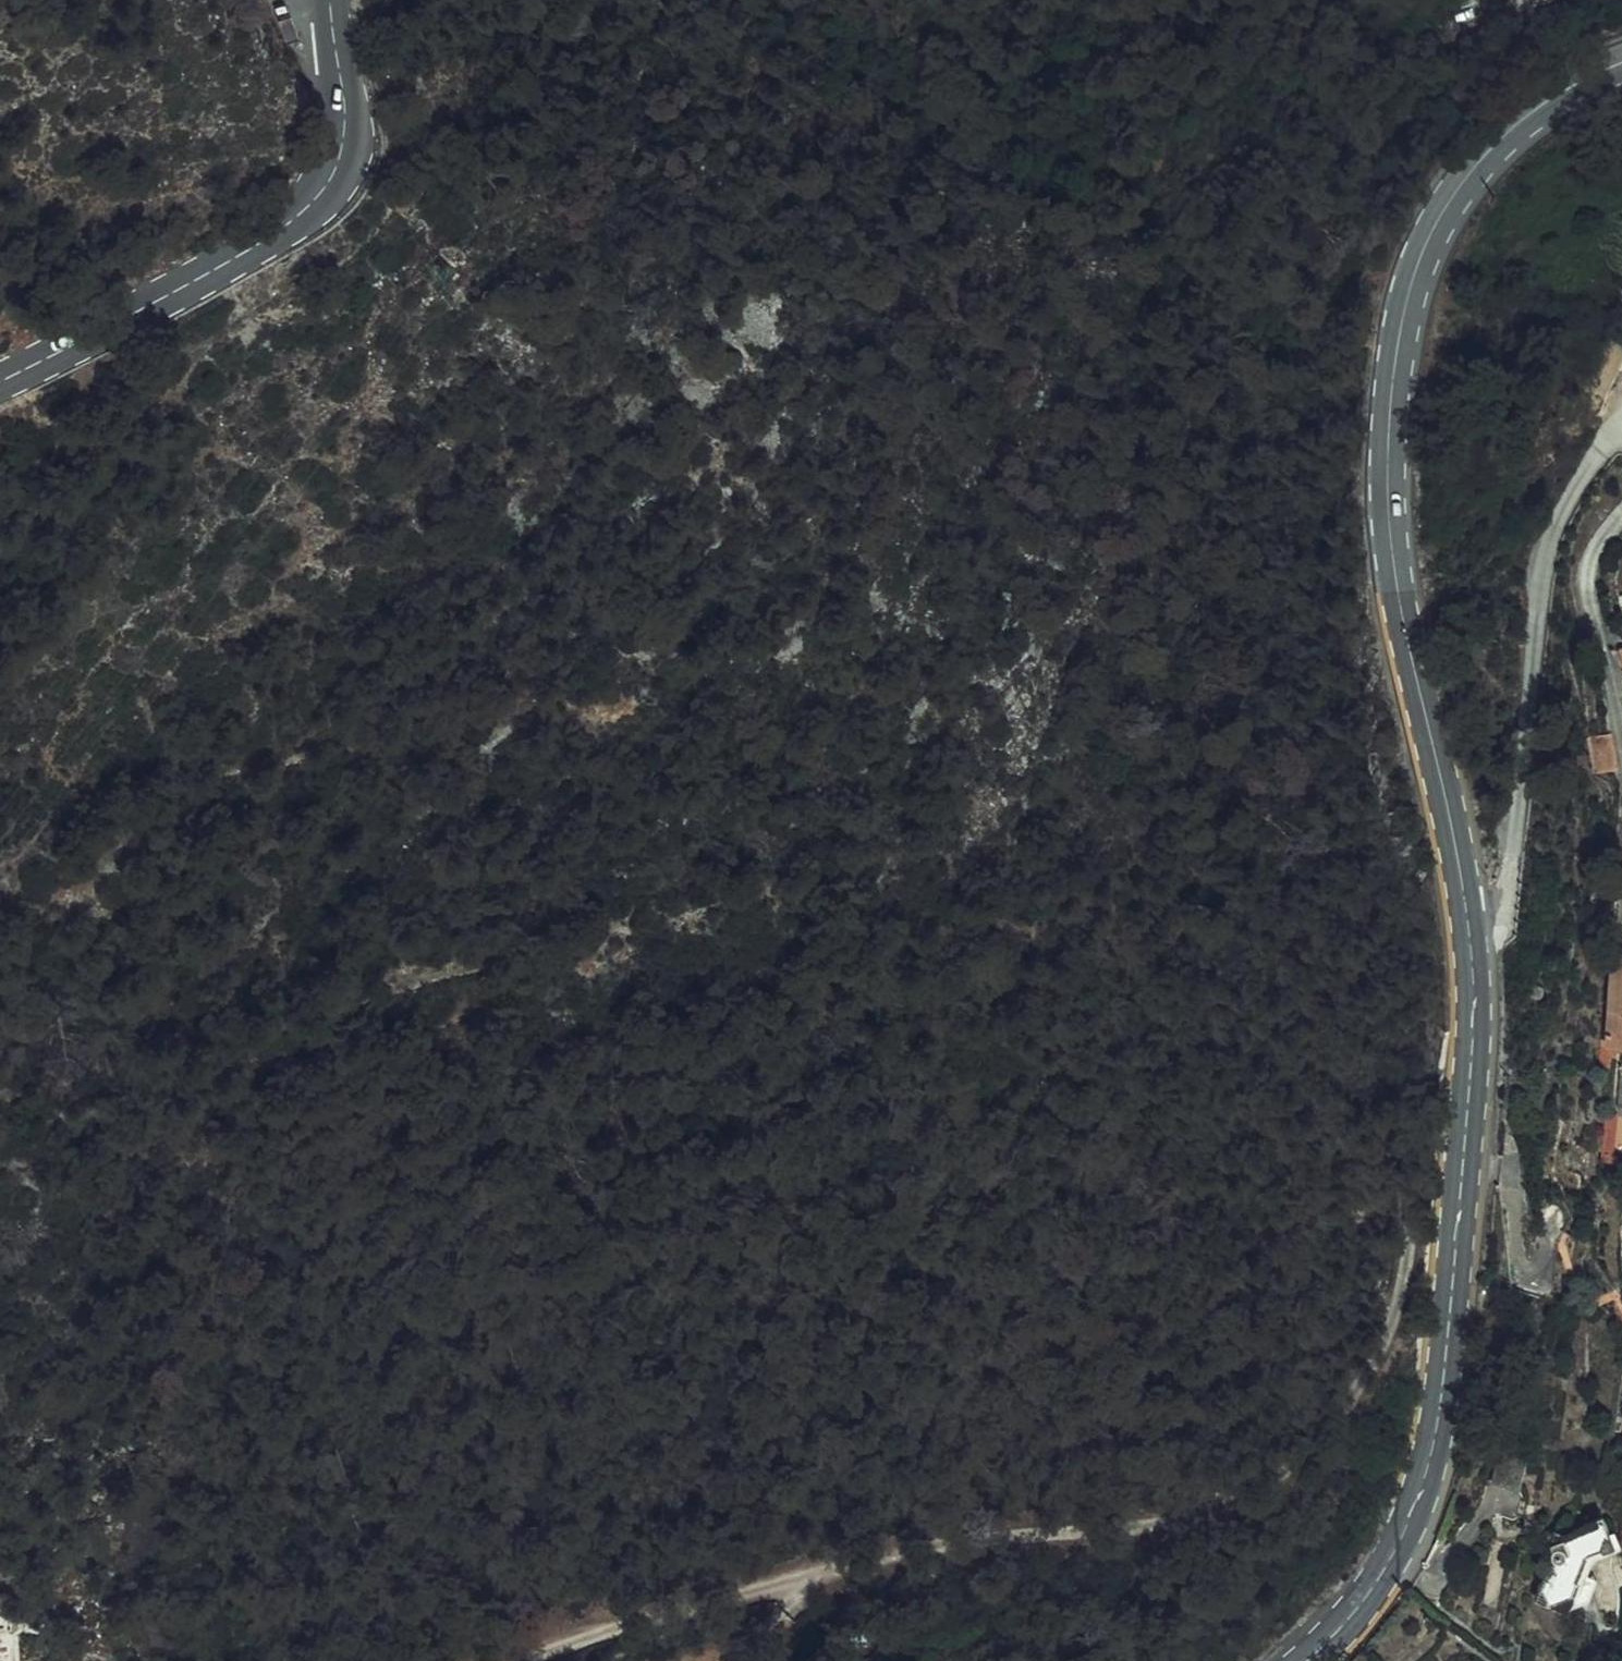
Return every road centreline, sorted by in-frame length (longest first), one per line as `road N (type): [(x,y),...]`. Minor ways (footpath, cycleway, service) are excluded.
road 1 (primary): [(1621,63),(1559,92),(1468,174),(1431,234),(1404,309),(1389,499),(1396,613),(1449,813),(1475,953),(1470,1137),(1435,1462),(1399,1557),(1301,1660)]
road 2 (secondary): [(330,0),(345,129),(318,197),(219,268),(0,382)]

